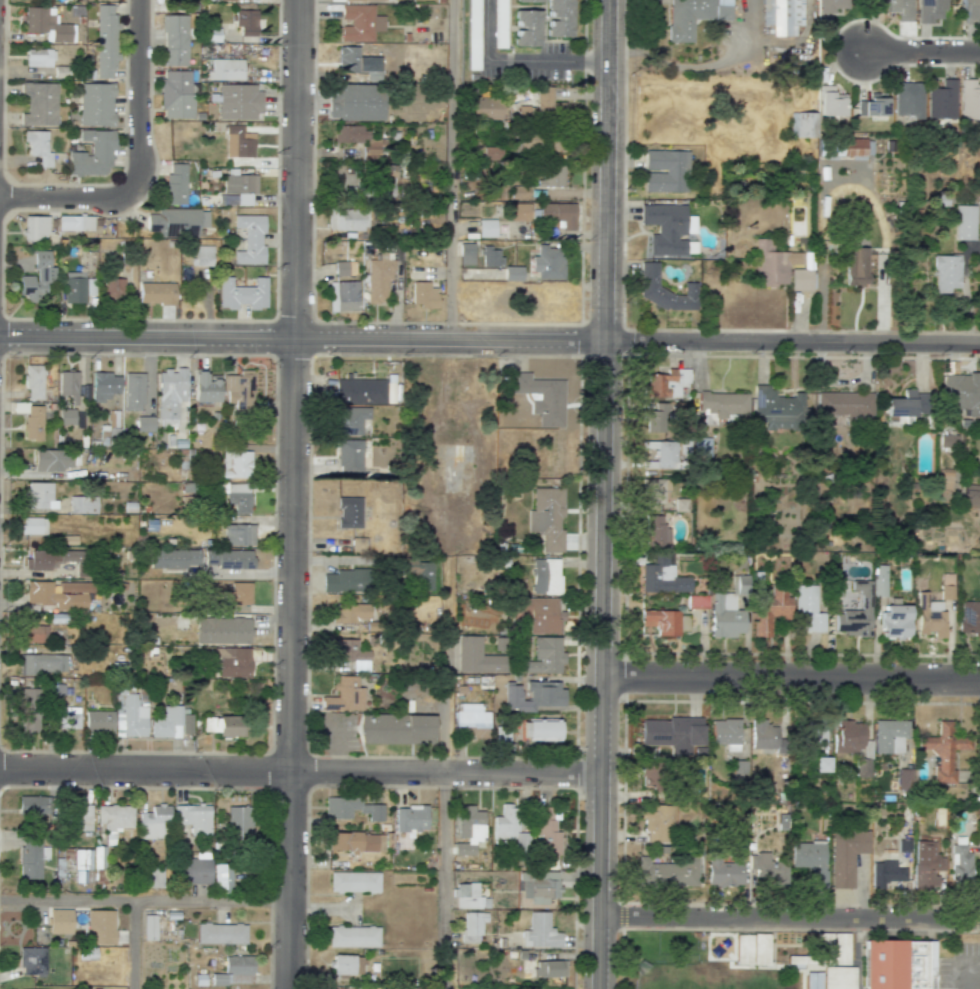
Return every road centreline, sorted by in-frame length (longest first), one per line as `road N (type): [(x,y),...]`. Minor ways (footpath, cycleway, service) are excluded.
road 1 (tertiary): [(598,988),(608,0)]
road 2 (residential): [(289,988),(297,0)]
road 3 (residential): [(0,336),(979,345)]
road 4 (residential): [(0,769),(600,775)]
road 5 (residential): [(599,916),(979,919)]
road 6 (residential): [(601,678),(979,679)]
road 7 (residential): [(143,164),(141,0)]
road 8 (residential): [(0,197),(119,196),(137,185),(143,164)]

